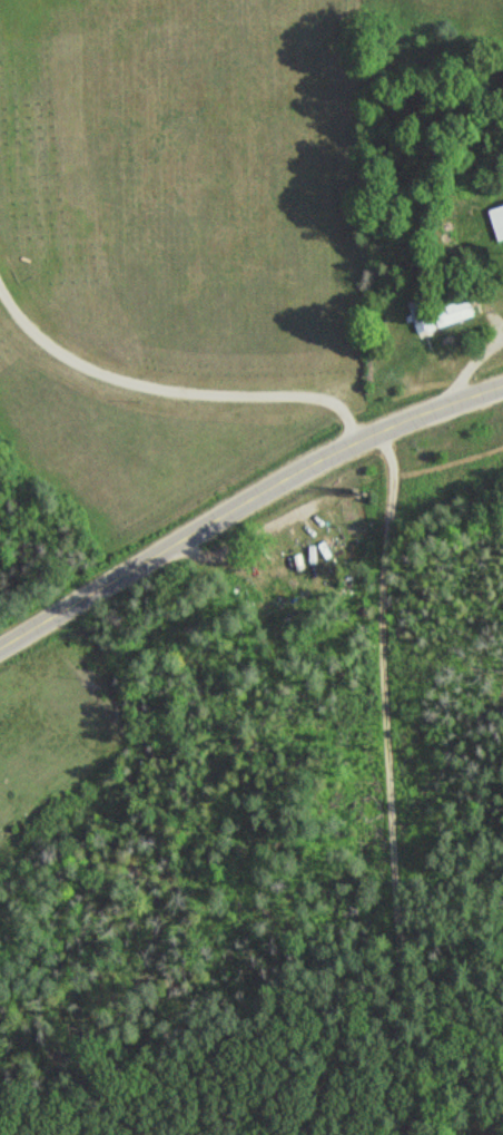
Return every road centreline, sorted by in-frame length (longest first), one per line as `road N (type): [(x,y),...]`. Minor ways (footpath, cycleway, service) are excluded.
road 1 (residential): [(372,434),(395,947),(423,1036),(465,1098),(474,1134)]
road 2 (residential): [(0,641),(166,536),(422,410),(502,384)]

